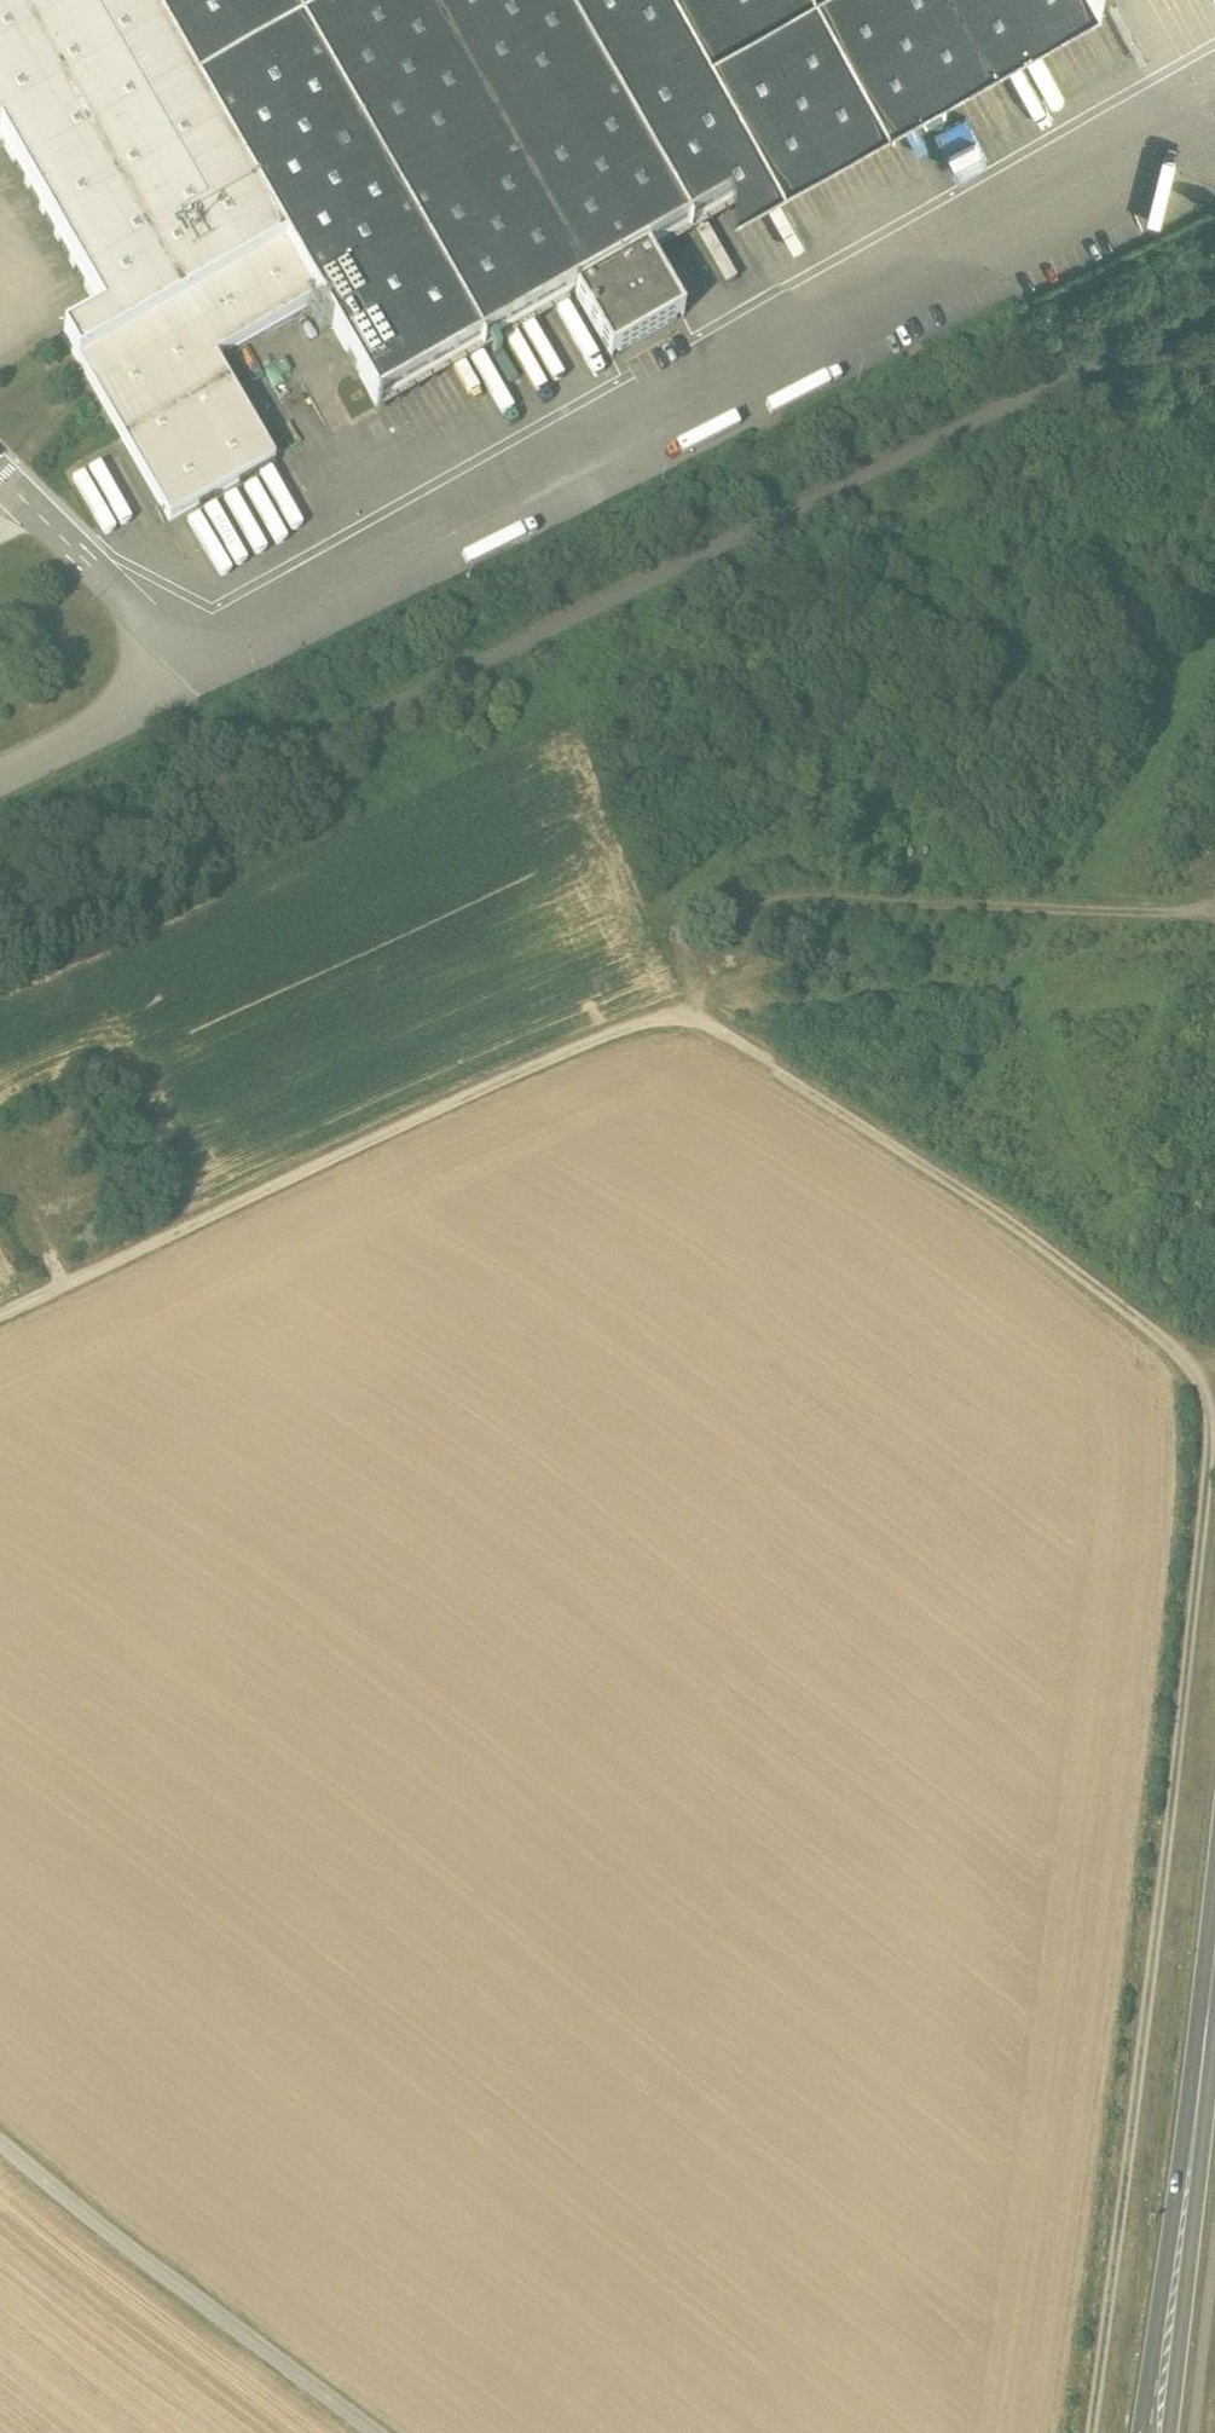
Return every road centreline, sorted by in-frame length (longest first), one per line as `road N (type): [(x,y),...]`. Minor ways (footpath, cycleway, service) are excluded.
road 1 (track): [(1214,1546),(1102,2432)]
road 2 (track): [(0,1347),(679,1021)]
road 3 (track): [(679,1021),(1196,1421),(1214,1468)]
road 4 (track): [(1214,921),(762,901),(679,1021)]
road 5 (track): [(318,2432),(0,2195)]
road 6 (secondary): [(1163,2432),(1214,2040)]

